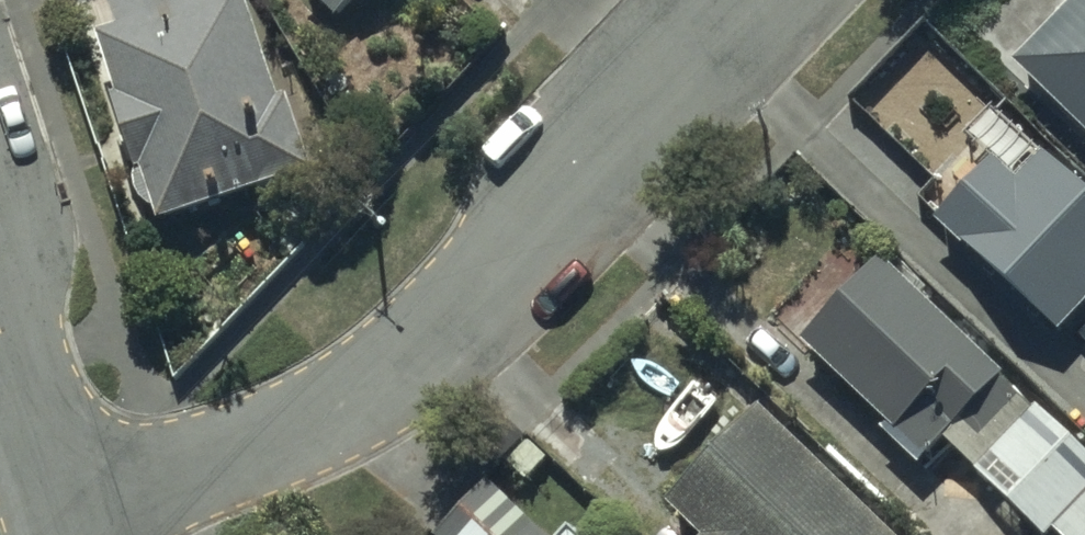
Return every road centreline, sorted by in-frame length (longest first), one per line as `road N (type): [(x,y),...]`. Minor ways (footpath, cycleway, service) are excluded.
road 1 (residential): [(759,0),(467,310),(326,417),(73,516)]
road 2 (residential): [(73,516),(0,296)]

